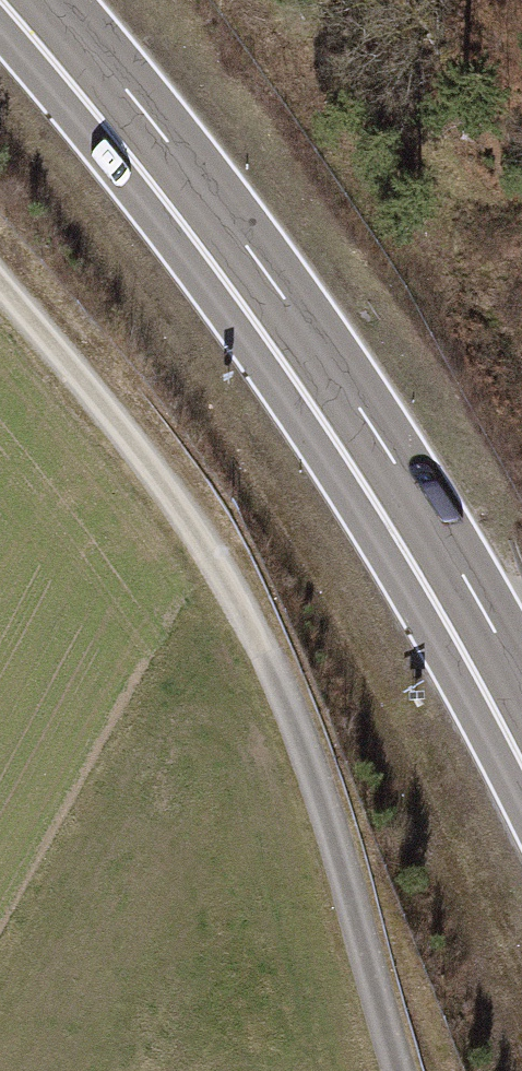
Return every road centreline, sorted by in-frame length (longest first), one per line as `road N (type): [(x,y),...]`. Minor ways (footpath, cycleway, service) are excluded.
road 1 (track): [(396,1070),(302,754),(239,613),(138,459),(0,286)]
road 2 (trunk): [(521,691),(472,594),(316,346),(45,0)]
road 3 (trunk): [(259,357),(457,678),(521,811)]
road 4 (trunk): [(0,28),(259,357)]

